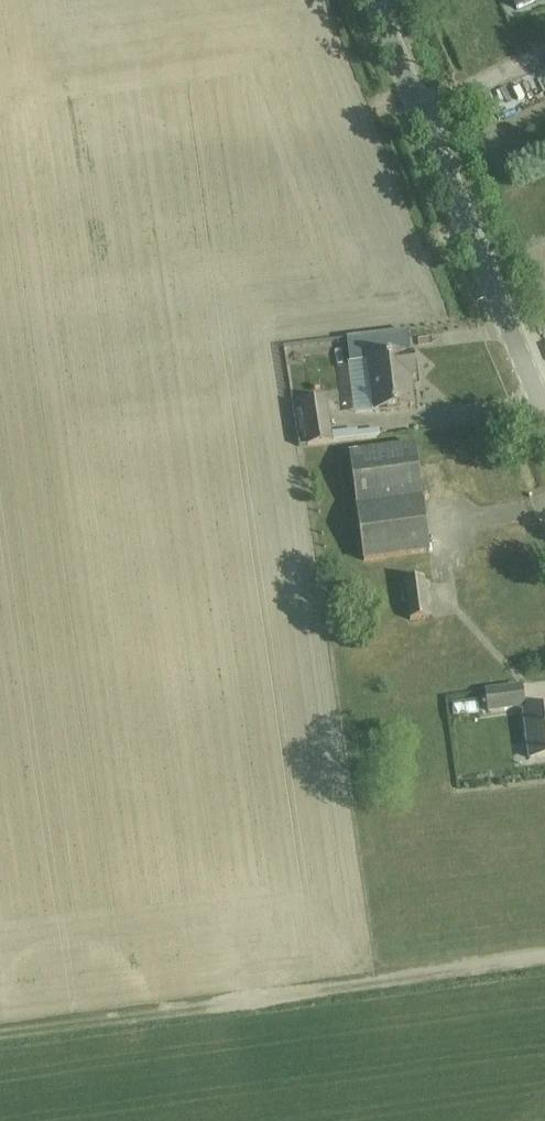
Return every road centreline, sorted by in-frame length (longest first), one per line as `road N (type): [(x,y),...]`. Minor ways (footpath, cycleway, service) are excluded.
road 1 (tertiary): [(544,407),(376,0)]

